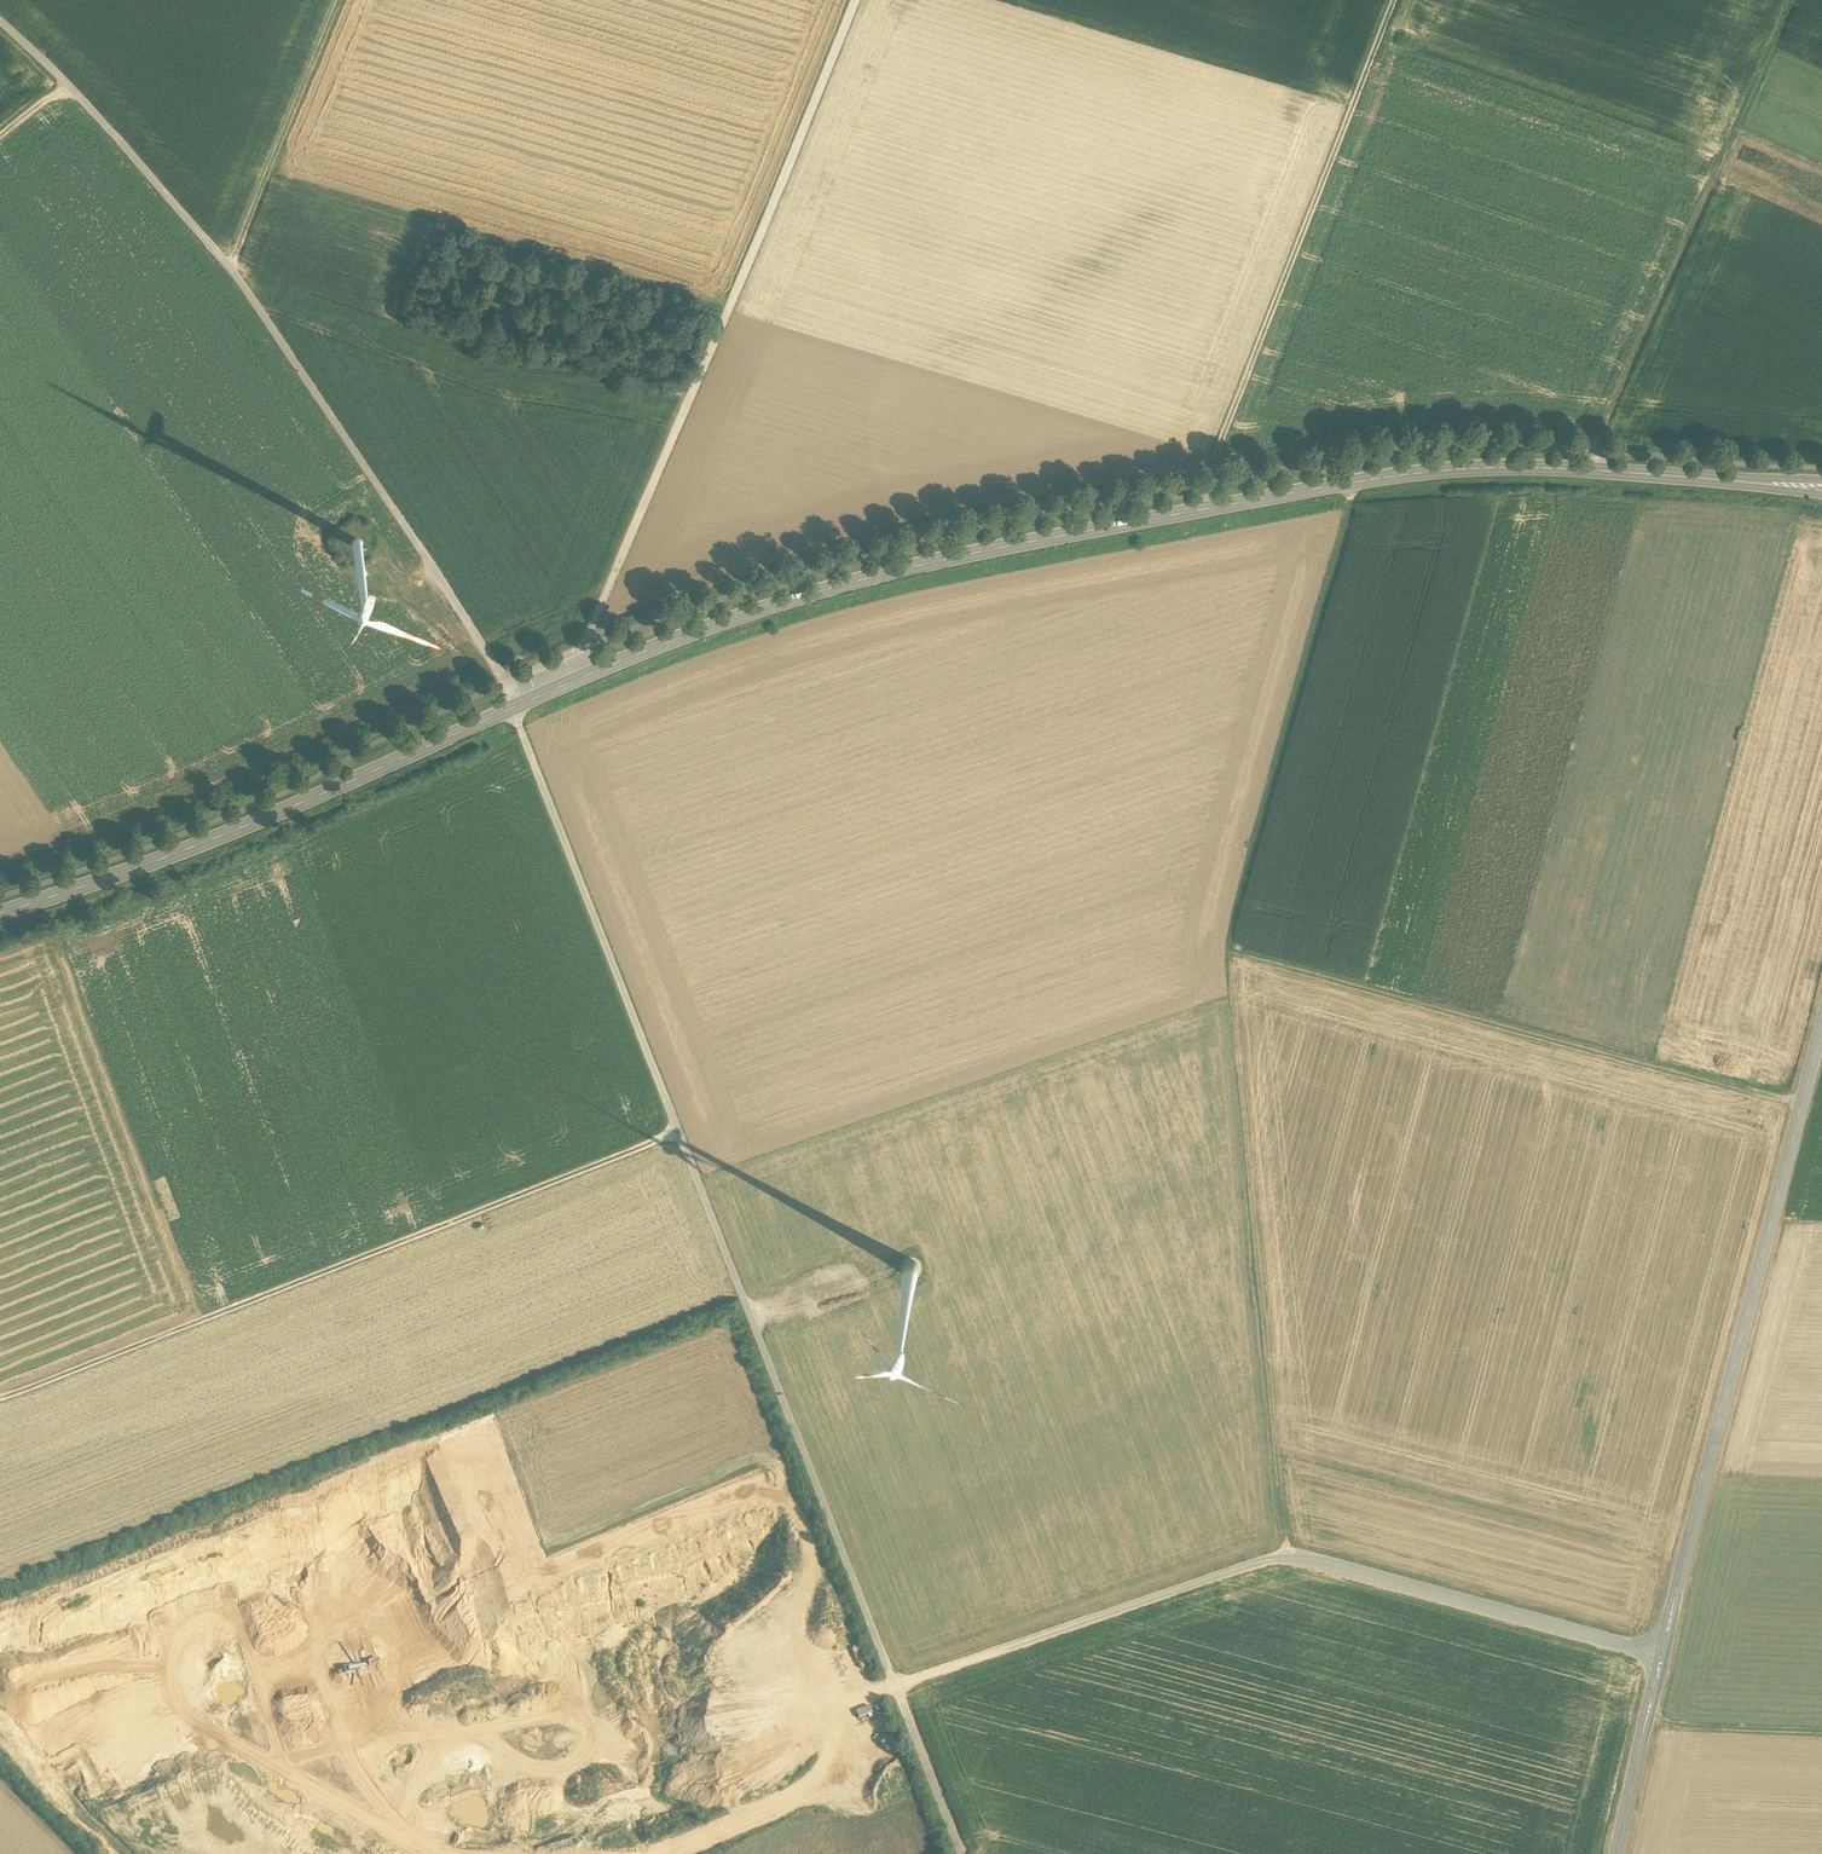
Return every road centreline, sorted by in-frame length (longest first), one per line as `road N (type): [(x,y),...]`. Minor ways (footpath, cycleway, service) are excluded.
road 1 (secondary): [(0,915),(232,835),(703,634),(887,576),(1406,477),(1547,472),(1821,490)]
road 2 (track): [(512,712),(959,1853)]
road 3 (track): [(518,709),(229,270),(0,20)]
road 4 (tertiary): [(1617,1853),(1821,1028)]
road 5 (track): [(500,676),(599,630),(854,0)]
road 6 (track): [(678,1137),(0,1397)]
road 7 (track): [(1230,956),(1802,1107)]
road 8 (track): [(1397,0),(1215,458),(1207,512)]
road 9 (track): [(1794,0),(1601,431),(1598,474)]
road 10 (track): [(229,270),(340,0)]
road 11 (track): [(1821,1735),(1644,1729)]

